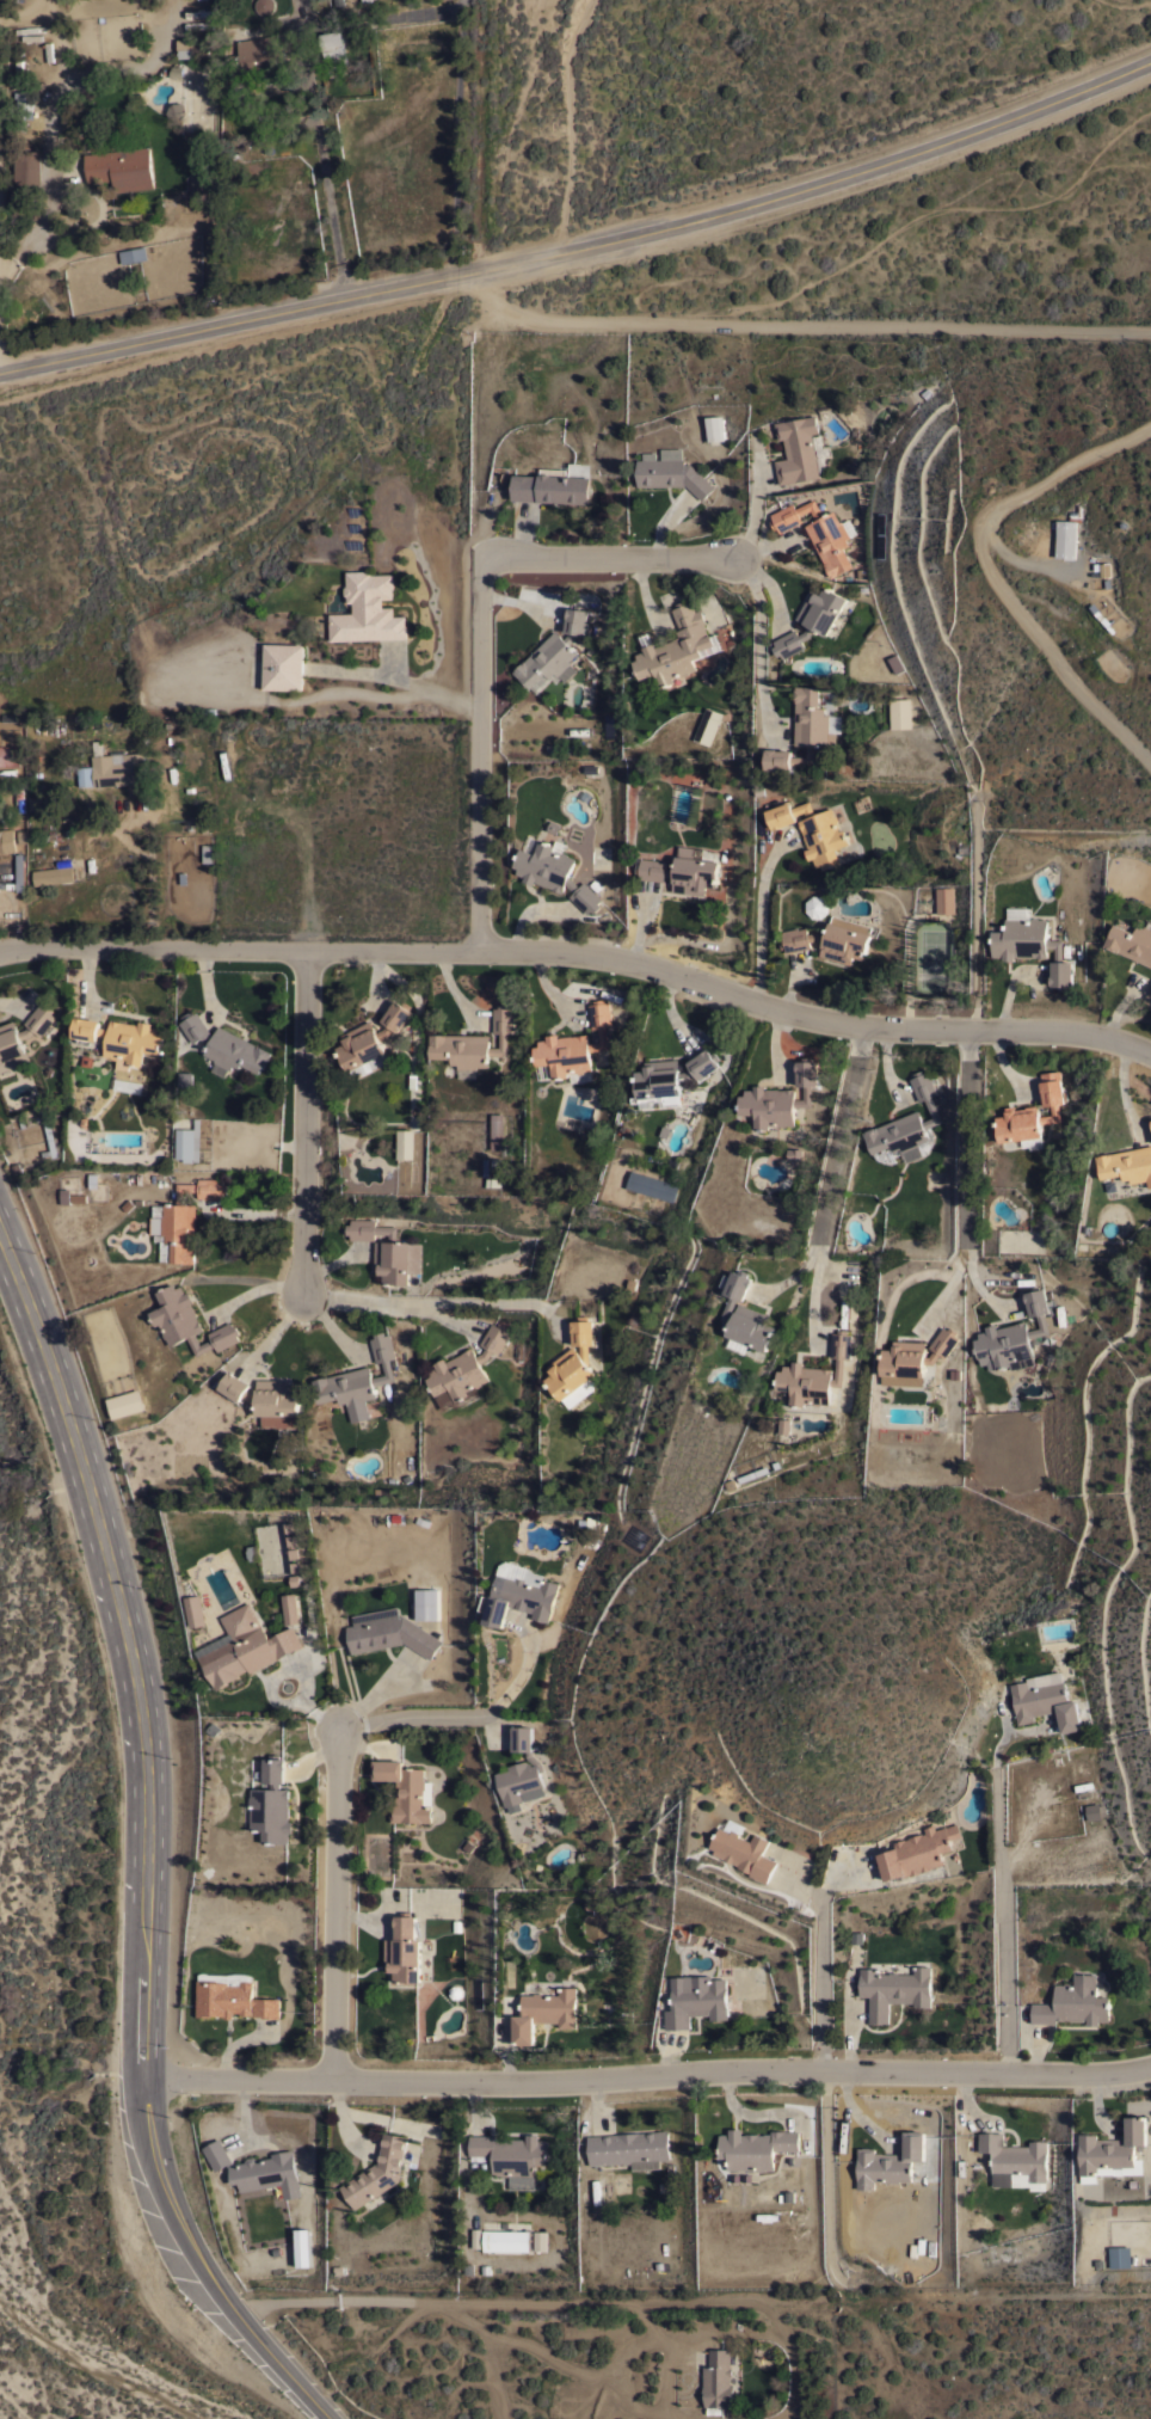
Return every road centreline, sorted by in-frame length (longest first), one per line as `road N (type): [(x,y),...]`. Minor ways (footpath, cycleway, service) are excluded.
road 1 (secondary): [(328,2418),(214,2278),(172,2202),(149,2136),(141,2085),(148,1750),(135,1628),(74,1392),(0,1205)]
road 2 (residential): [(0,373),(479,272),(824,182),(1150,61)]
road 3 (residential): [(0,957),(576,953),(831,1024),(1060,1033),(1116,1039),(1150,1053)]
road 4 (residential): [(1150,2067),(1046,2077),(795,2071),(519,2085),(141,2085)]
road 5 (track): [(460,276),(541,326),(1150,330)]
road 6 (residential): [(480,952),(486,570),(496,557),(740,559)]
road 7 (track): [(1150,429),(1003,509),(984,540),(1005,589),(1150,758)]
road 8 (residential): [(331,2081),(334,1730)]
road 9 (residential): [(308,952),(302,1293)]
road 10 (track): [(49,171),(56,97),(74,79),(144,63),(173,19)]
road 11 (residential): [(967,1242),(970,1032)]

